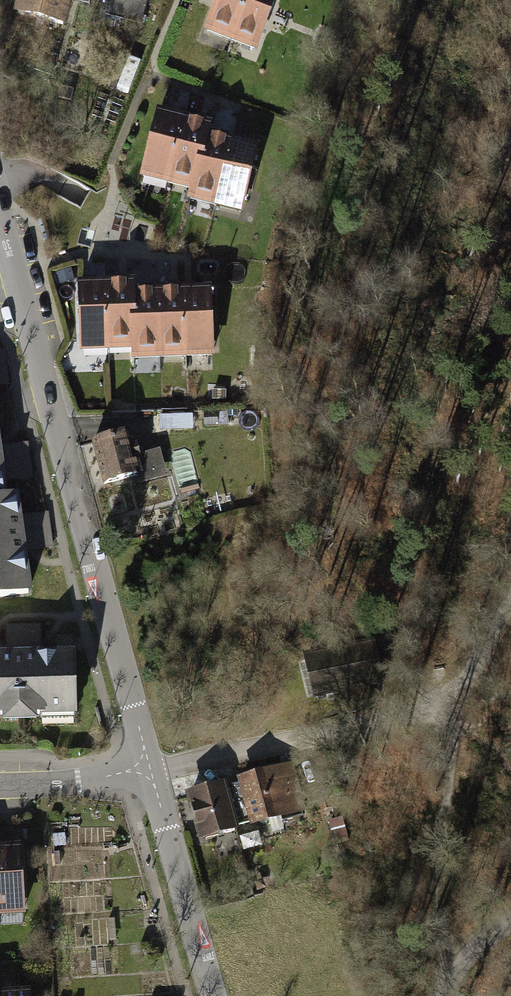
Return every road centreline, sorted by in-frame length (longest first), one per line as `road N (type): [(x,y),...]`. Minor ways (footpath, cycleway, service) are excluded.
road 1 (tertiary): [(152,774),(0,225)]
road 2 (residential): [(390,719),(152,774)]
road 3 (tertiary): [(211,995),(152,774)]
road 4 (track): [(510,583),(466,692),(433,711),(390,719)]
road 5 (residential): [(152,774),(0,784)]

